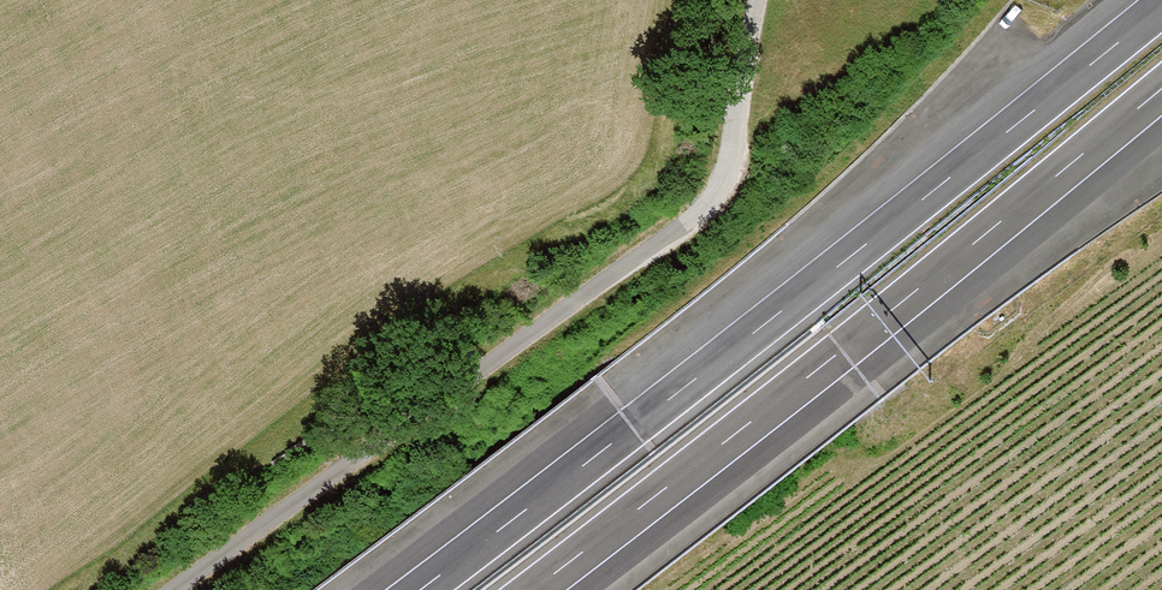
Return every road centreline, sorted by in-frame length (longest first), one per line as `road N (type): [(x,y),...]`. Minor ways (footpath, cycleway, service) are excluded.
road 1 (motorway): [(1161,7),(418,589)]
road 2 (track): [(757,0),(730,167),(684,224),(181,589)]
road 3 (motorway): [(535,589),(1161,89)]

